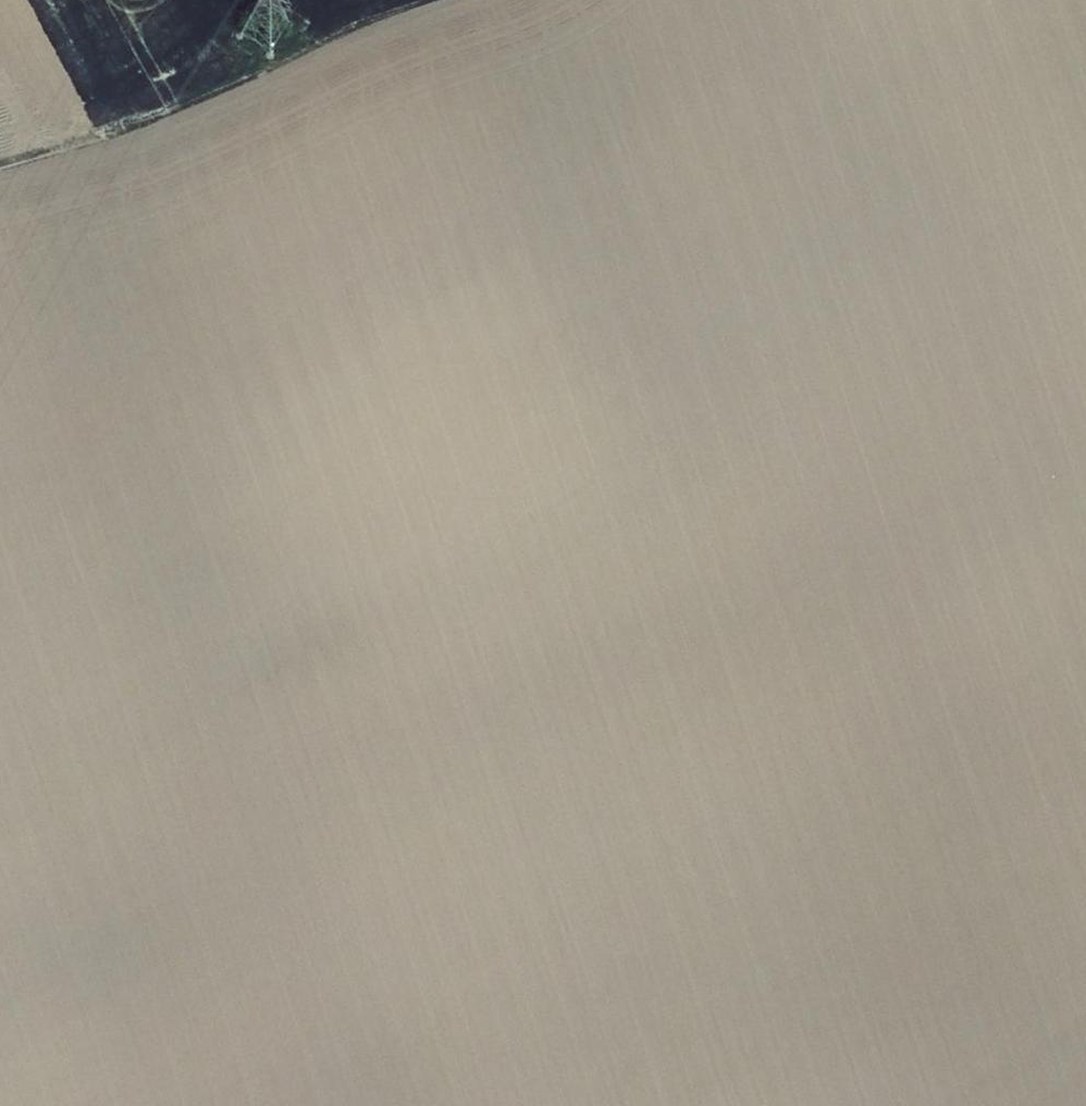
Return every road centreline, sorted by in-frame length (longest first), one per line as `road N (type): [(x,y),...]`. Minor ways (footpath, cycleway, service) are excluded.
road 1 (track): [(422,0),(273,58),(74,164),(0,182)]

